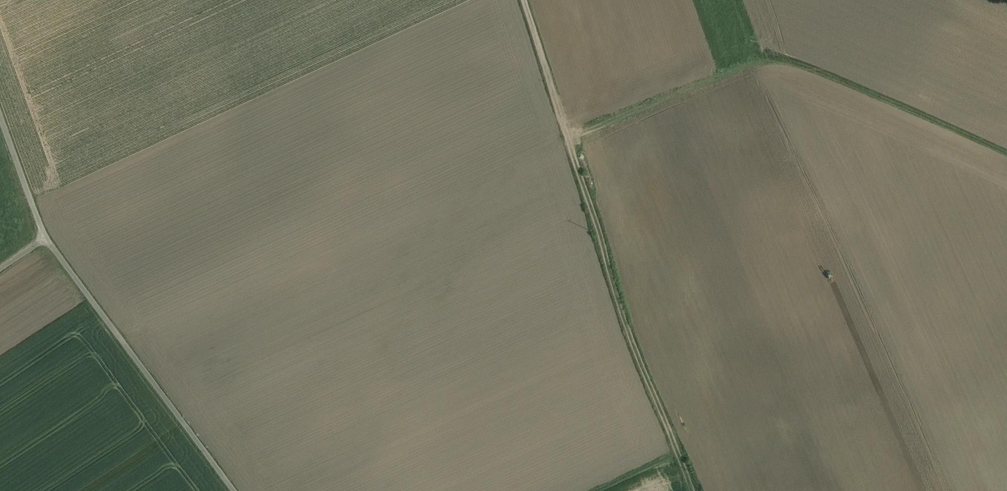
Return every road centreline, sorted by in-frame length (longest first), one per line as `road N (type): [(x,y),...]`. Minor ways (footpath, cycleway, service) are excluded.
road 1 (track): [(524,0),(633,338),(697,490)]
road 2 (unclassified): [(0,113),(46,239),(235,490)]

